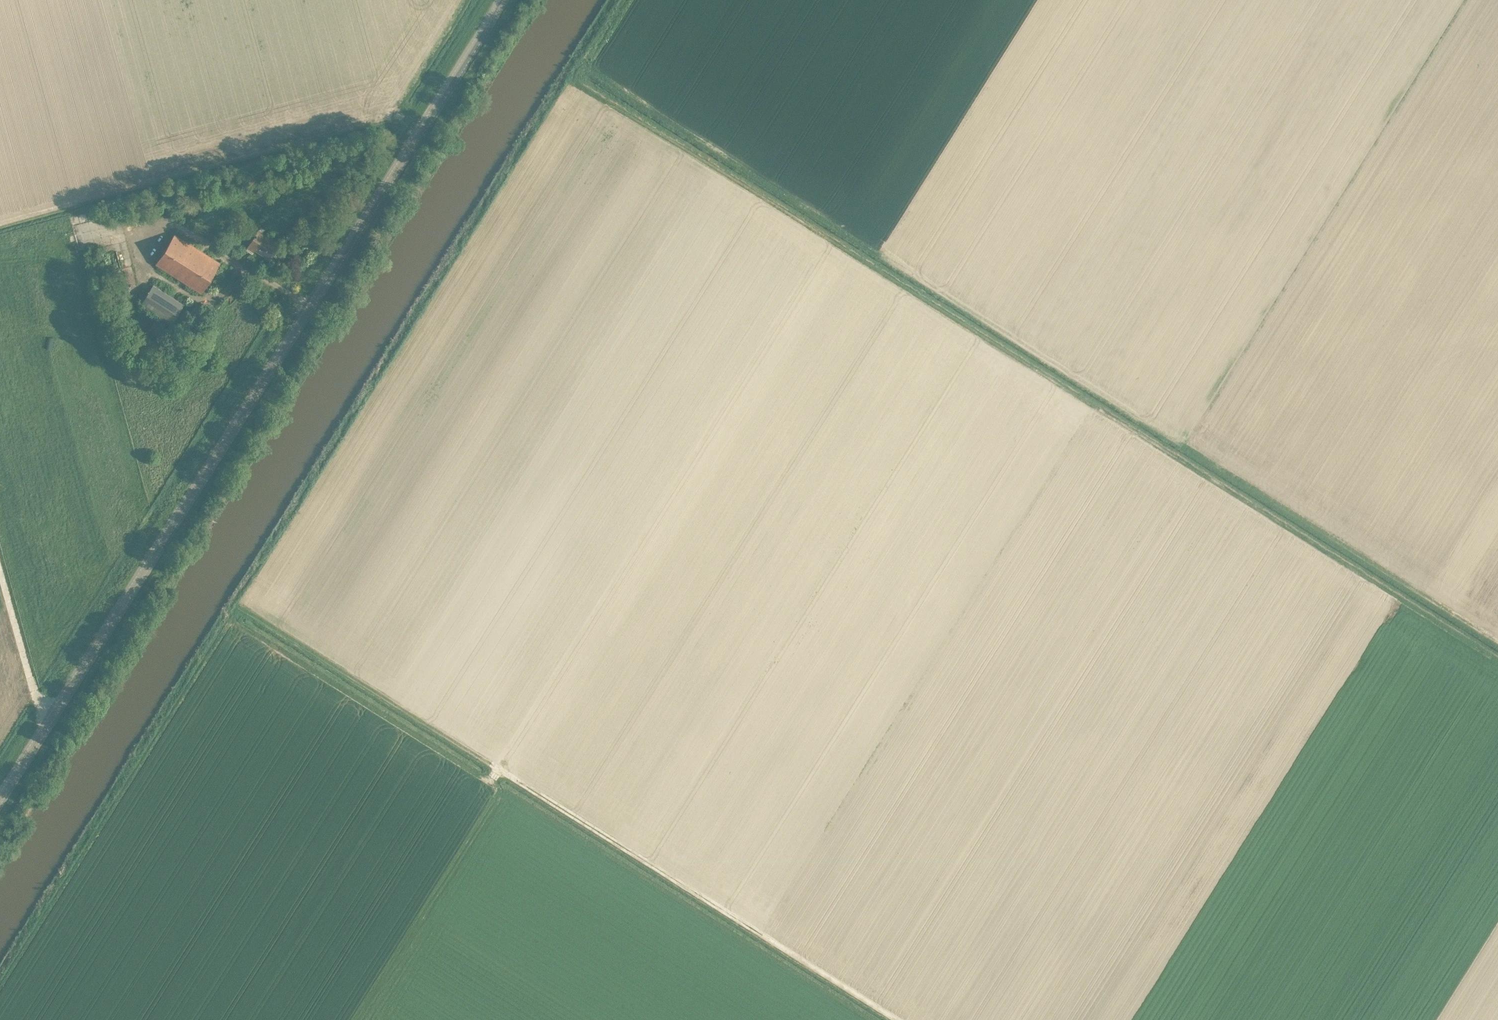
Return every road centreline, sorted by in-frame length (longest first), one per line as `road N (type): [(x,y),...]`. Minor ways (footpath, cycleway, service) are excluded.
road 1 (track): [(620,0),(586,64),(1497,641)]
road 2 (tertiary): [(0,795),(499,0)]

